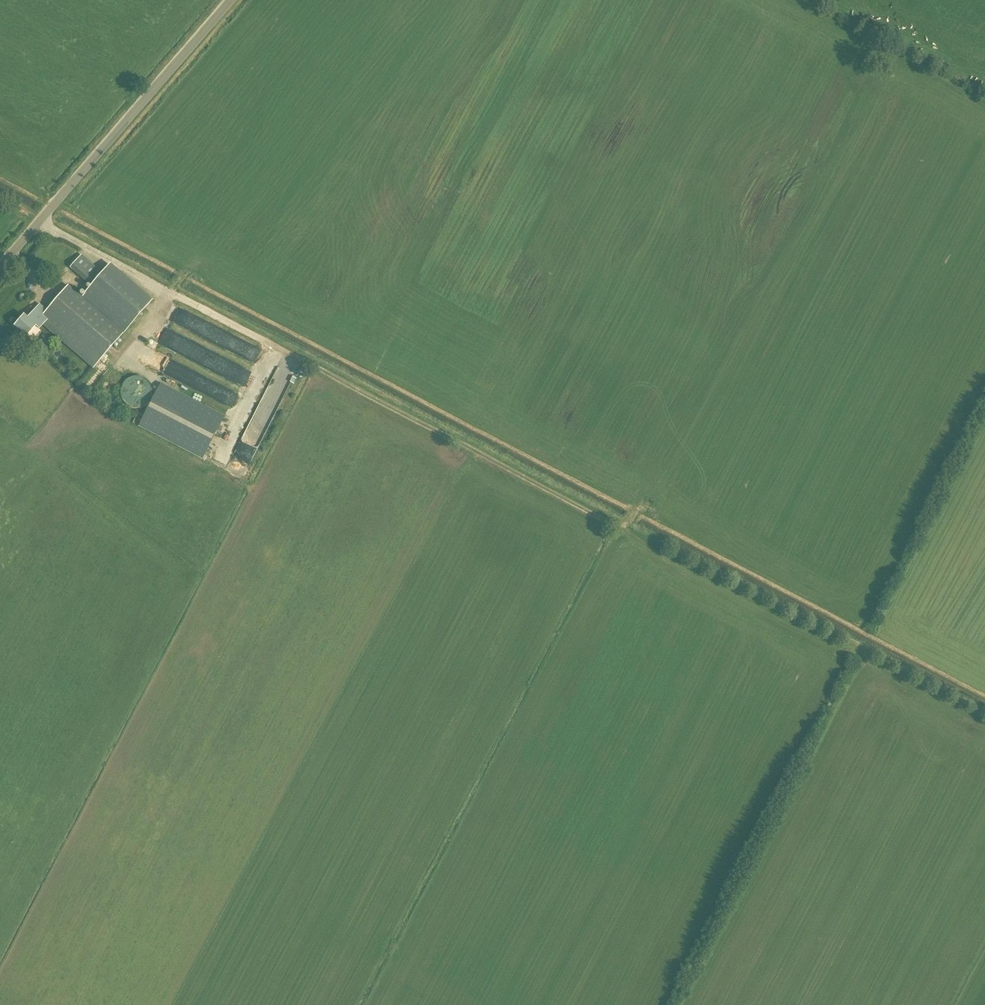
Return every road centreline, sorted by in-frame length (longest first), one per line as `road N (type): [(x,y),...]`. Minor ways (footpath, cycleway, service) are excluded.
road 1 (unclassified): [(0,266),(231,0)]

